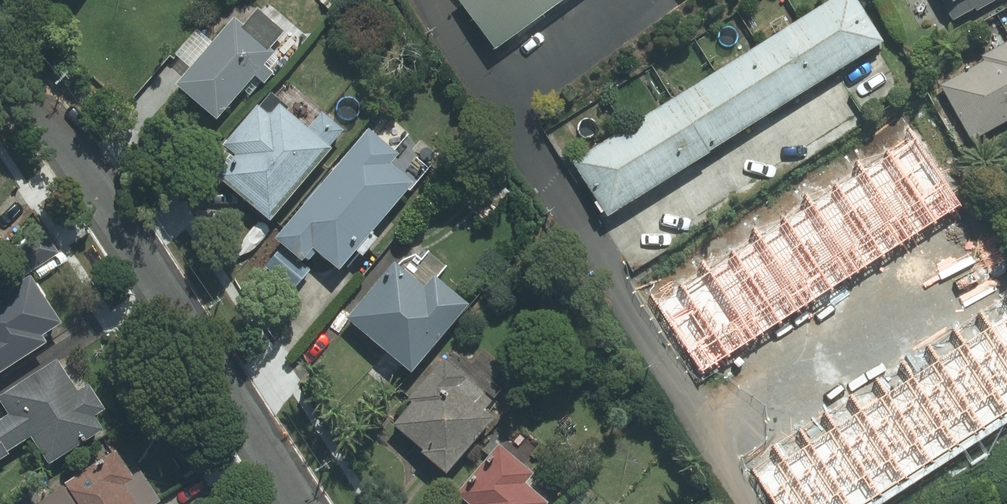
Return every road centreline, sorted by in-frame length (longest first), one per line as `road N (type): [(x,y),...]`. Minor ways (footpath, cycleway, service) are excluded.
road 1 (residential): [(0,87),(56,130),(300,503)]

